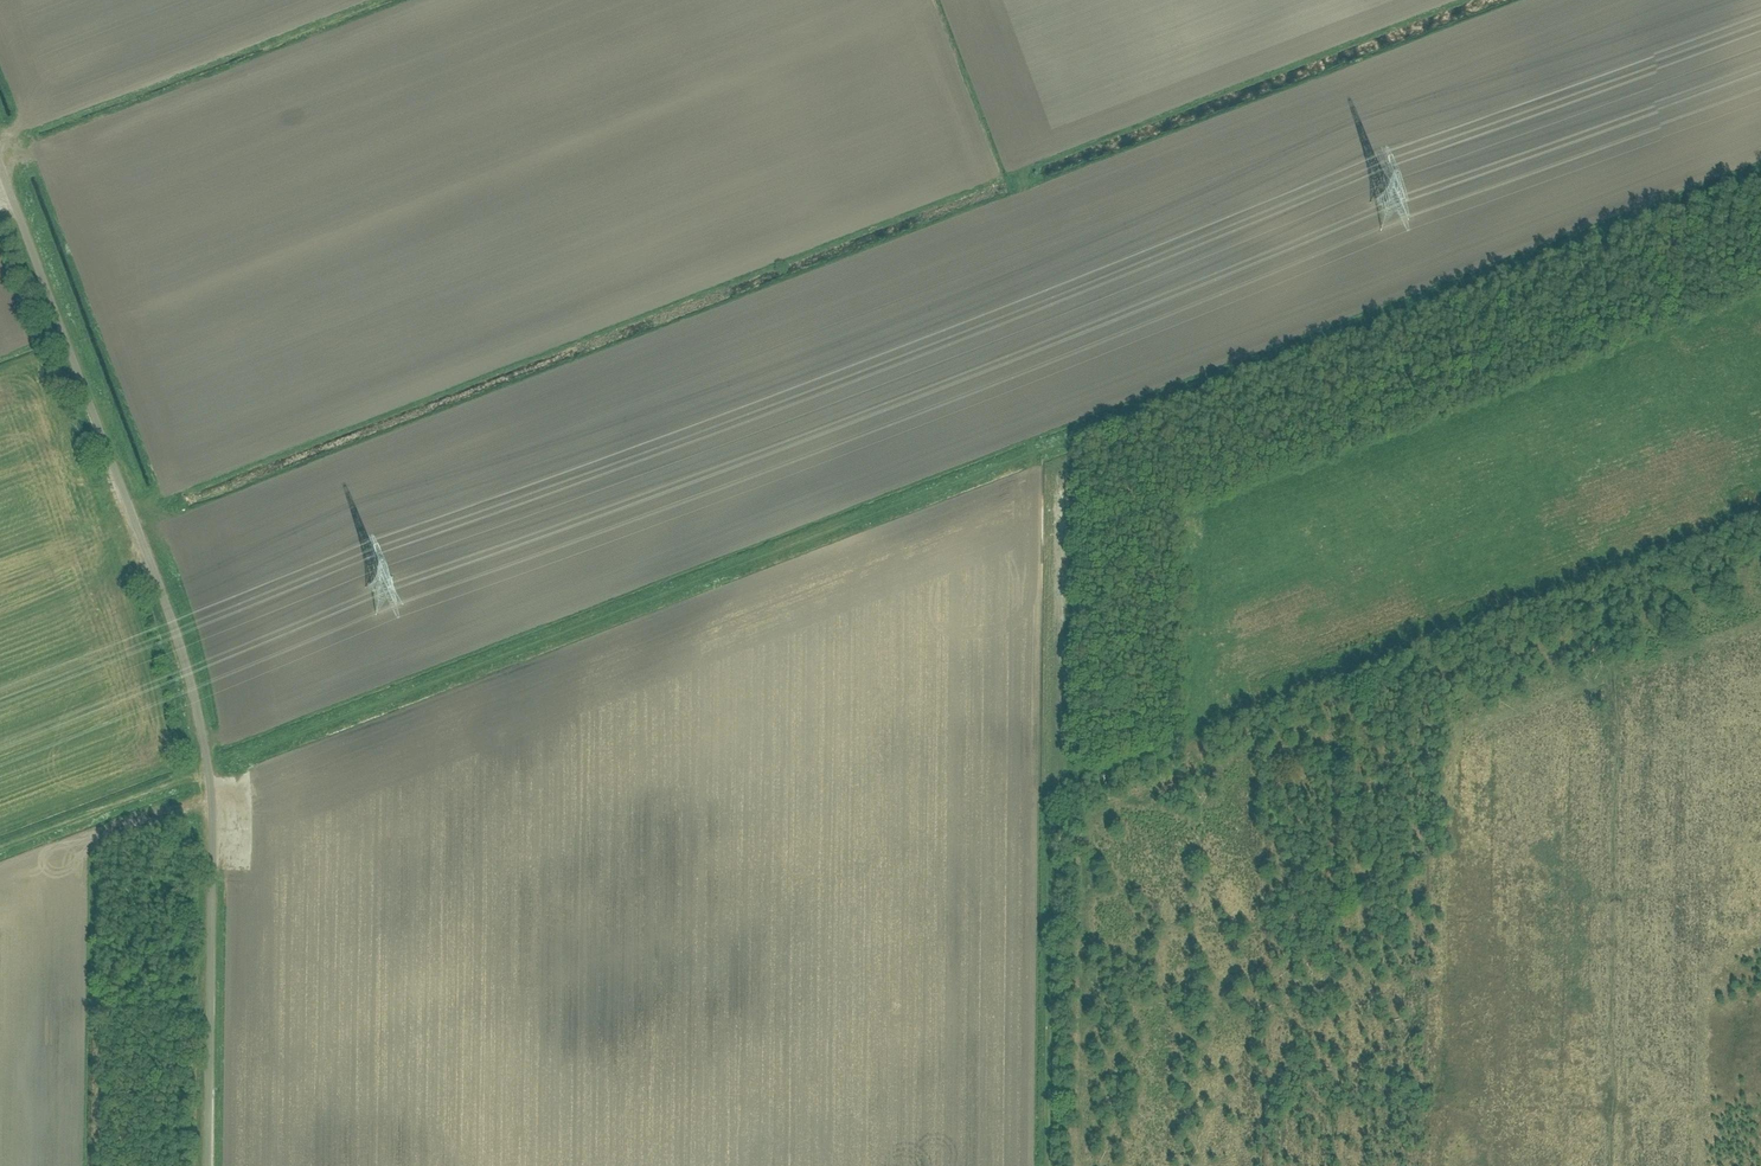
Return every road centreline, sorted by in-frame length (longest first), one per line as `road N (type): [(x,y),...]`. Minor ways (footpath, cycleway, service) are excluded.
road 1 (track): [(0,850),(1076,439)]
road 2 (unclassified): [(208,1165),(213,816),(197,709),(171,619),(0,168)]
road 3 (track): [(1076,439),(1760,178)]
road 4 (track): [(1071,783),(1604,575)]
road 5 (track): [(1046,1165),(1047,793),(1071,783)]
road 6 (track): [(92,843),(211,800)]

